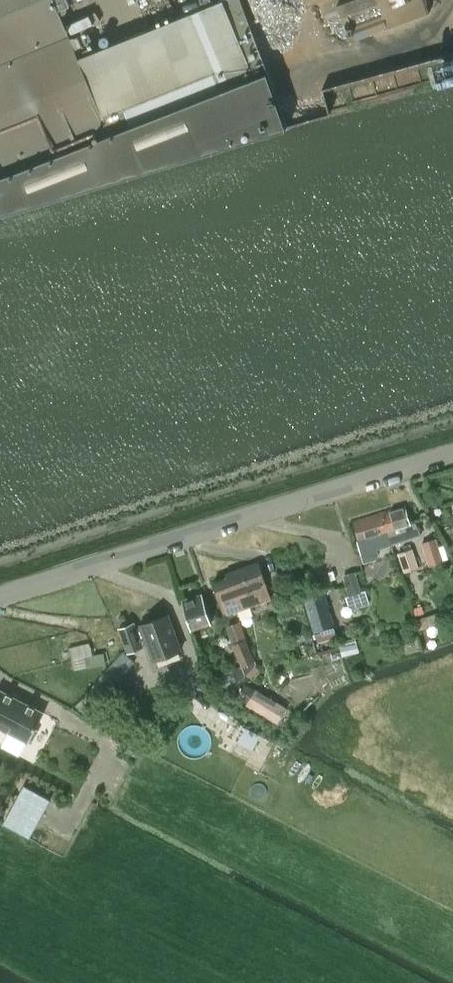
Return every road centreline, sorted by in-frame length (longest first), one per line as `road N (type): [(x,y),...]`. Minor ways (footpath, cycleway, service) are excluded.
road 1 (unclassified): [(0,597),(452,453)]

